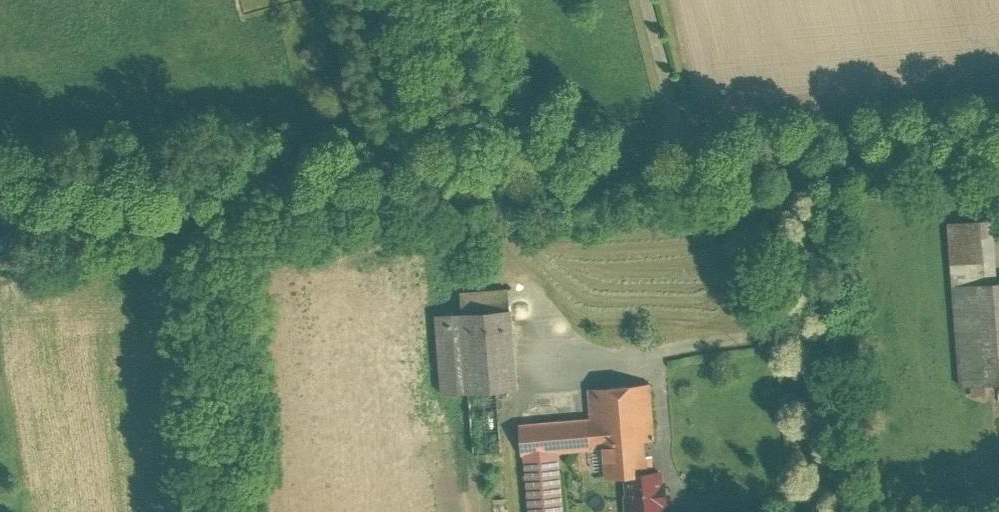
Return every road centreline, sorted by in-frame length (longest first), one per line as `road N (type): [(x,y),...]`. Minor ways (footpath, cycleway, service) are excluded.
road 1 (residential): [(0,189),(998,124)]
road 2 (track): [(788,139),(820,511)]

